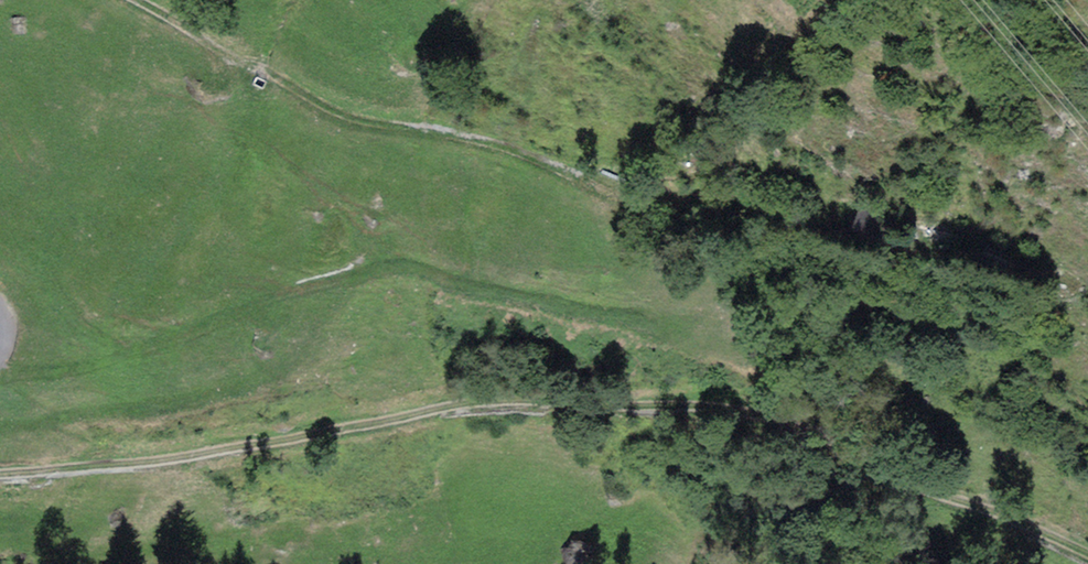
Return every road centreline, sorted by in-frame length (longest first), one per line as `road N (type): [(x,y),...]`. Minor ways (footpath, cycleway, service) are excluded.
road 1 (track): [(0,477),(106,470),(424,412),(713,411),(793,432),(879,475),(1087,554)]
road 2 (track): [(705,179),(573,181),(479,145),(367,124),(284,89),(126,0)]

